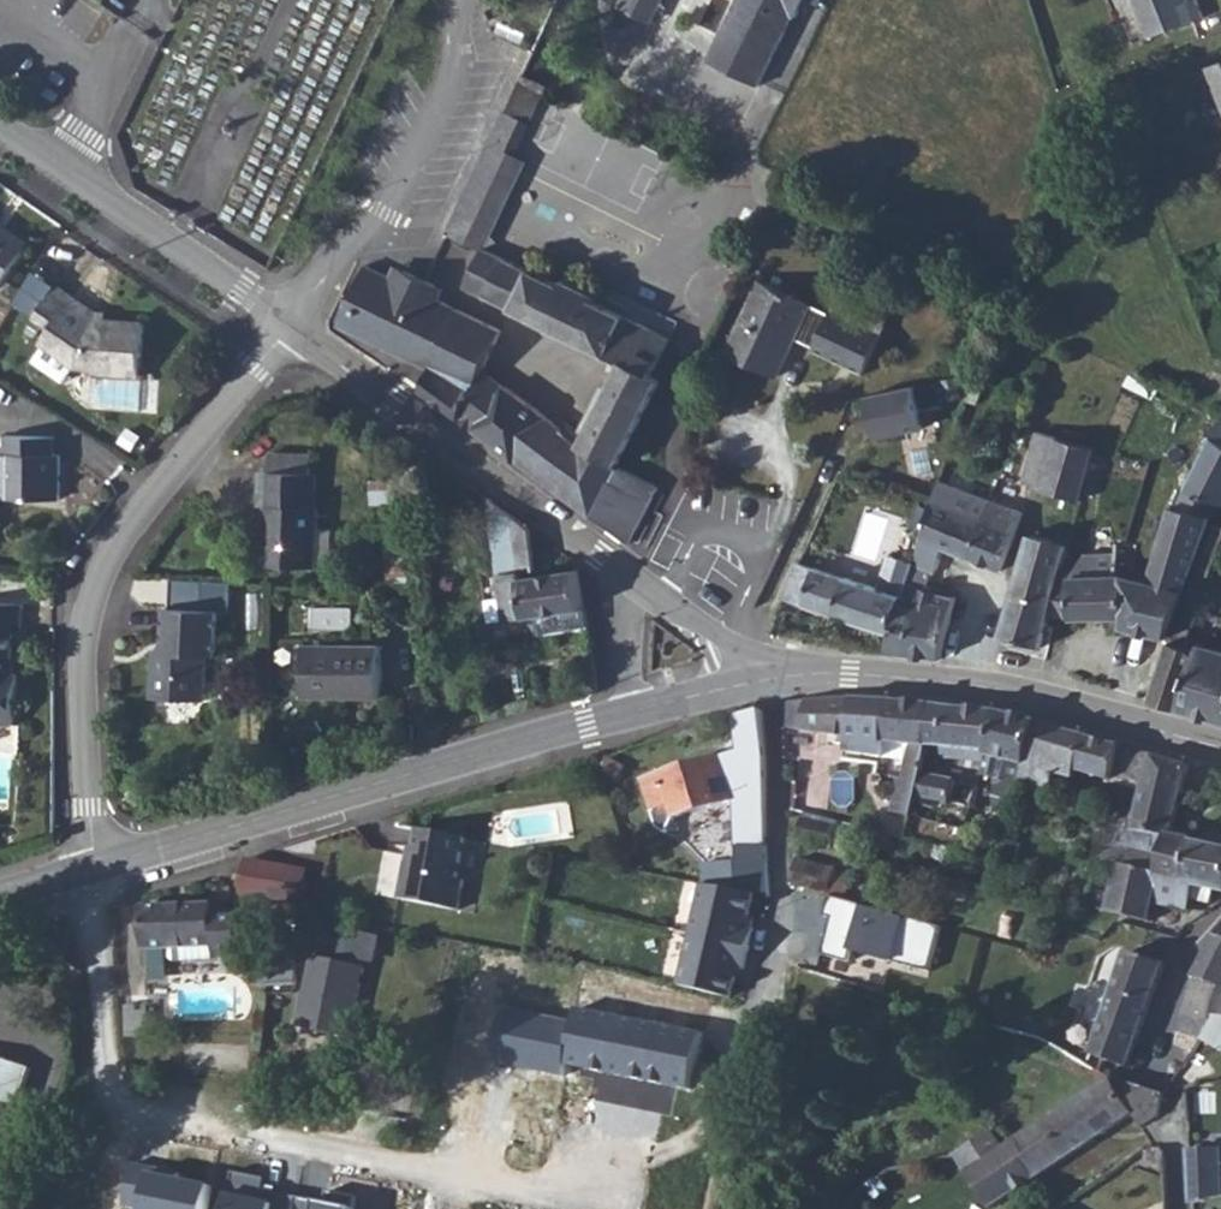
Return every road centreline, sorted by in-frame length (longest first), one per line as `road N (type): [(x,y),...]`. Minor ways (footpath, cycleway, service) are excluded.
road 1 (residential): [(92,868),(107,1058),(120,1111),(589,1208)]
road 2 (residential): [(92,868),(81,630),(97,582),(290,329)]
road 3 (secondary): [(92,868),(630,714)]
road 4 (secondary): [(771,679),(848,674),(1005,691),(1220,751)]
road 5 (residential): [(630,573),(290,329)]
road 6 (residential): [(290,329),(345,247),(386,213),(457,69),(459,0)]
road 7 (residential): [(290,329),(0,130)]
road 8 (residential): [(771,679),(761,658),(630,573)]
road 9 (residential): [(1220,917),(1190,967),(1155,1060)]
road 10 (secondary): [(630,714),(771,679)]
road 11 (residential): [(630,573),(630,714)]

